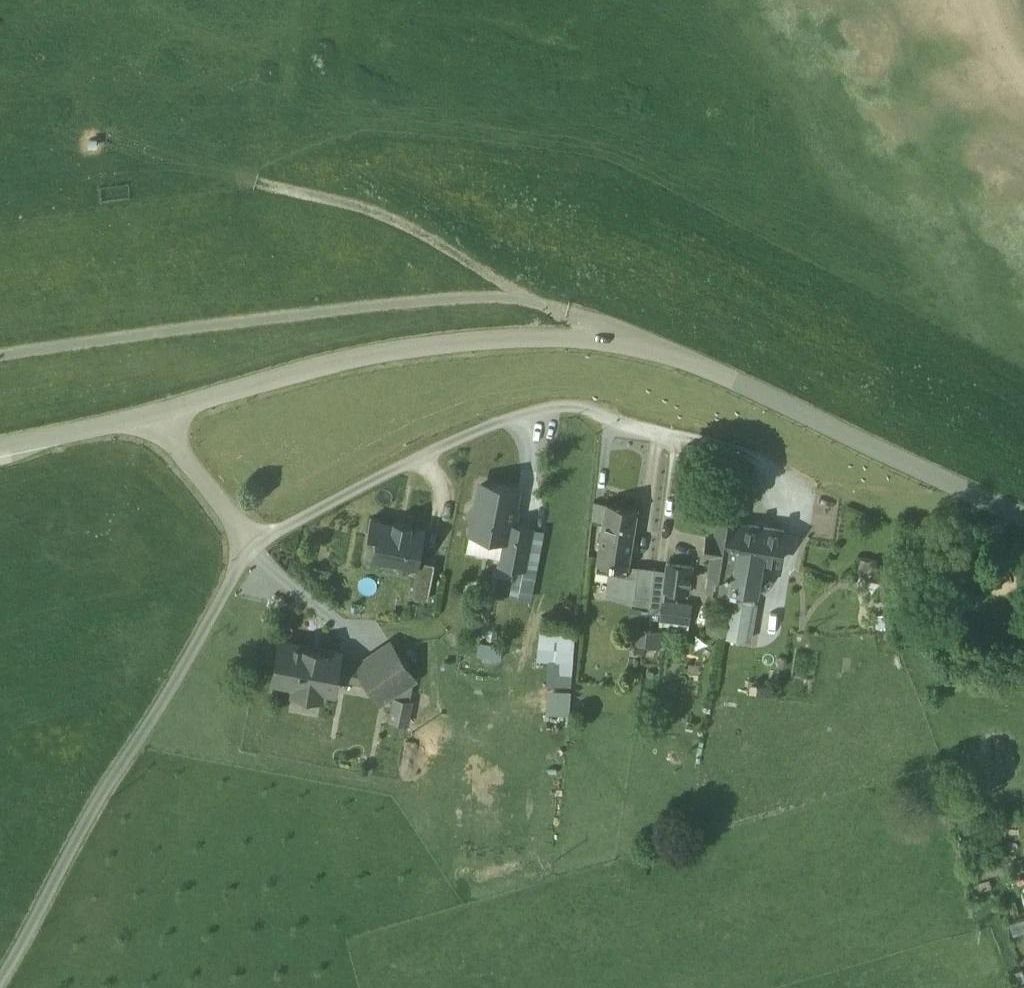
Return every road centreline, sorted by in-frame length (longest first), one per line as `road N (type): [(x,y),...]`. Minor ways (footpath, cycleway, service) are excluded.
road 1 (unclassified): [(157,416),(339,360),(461,336),(618,334),(731,375),(1023,507)]
road 2 (unclassified): [(253,545),(381,472),(538,406),(574,402),(618,411),(749,450),(803,481)]
road 3 (unclassified): [(253,545),(0,982)]
road 4 (unclassified): [(157,416),(253,545)]
road 5 (unclassified): [(0,450),(157,416)]

